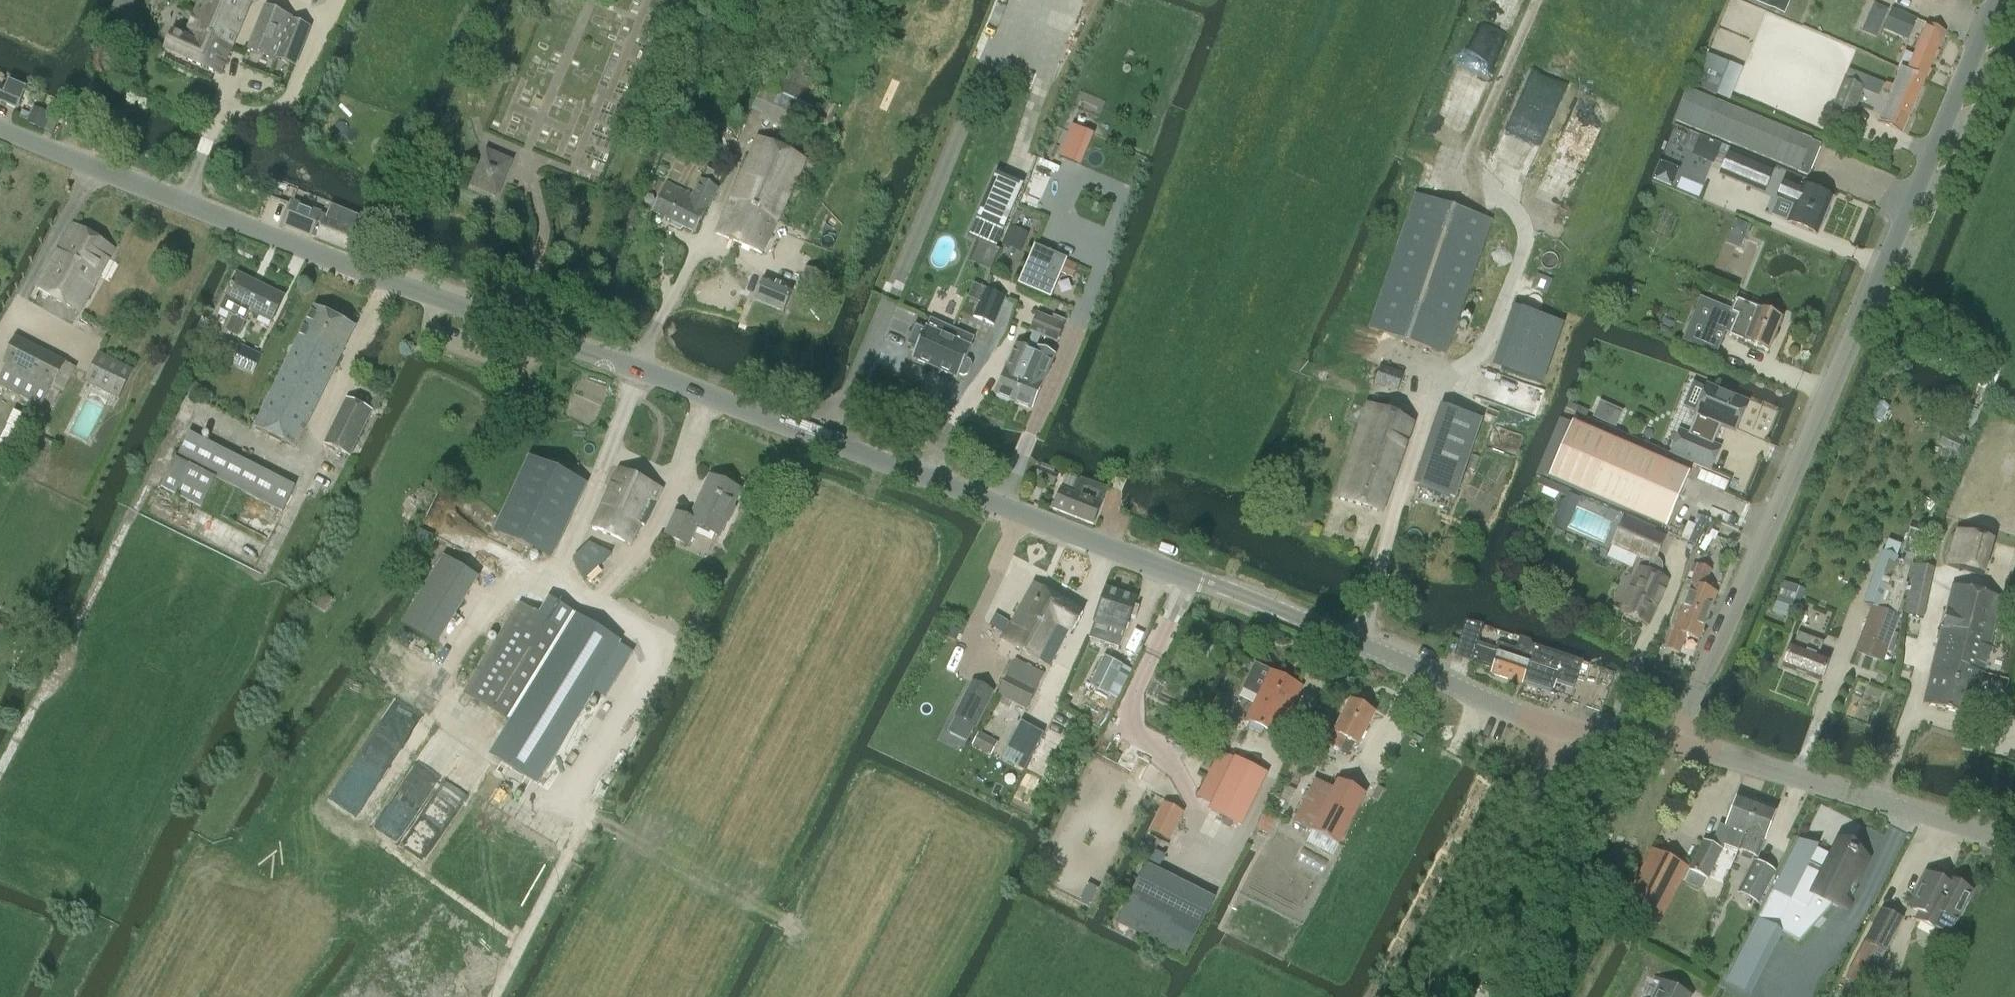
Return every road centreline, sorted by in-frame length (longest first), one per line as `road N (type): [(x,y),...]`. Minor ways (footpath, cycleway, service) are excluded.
road 1 (tertiary): [(0,119),(253,229),(548,325),(989,505),(1255,601),(1565,735)]
road 2 (tertiary): [(1676,741),(1994,0)]
road 3 (track): [(516,996),(784,425)]
road 4 (track): [(0,766),(253,229)]
road 5 (tertiary): [(1676,741),(2014,842)]
road 6 (unclassified): [(1437,996),(1565,735)]
road 7 (track): [(1477,155),(1549,0)]

